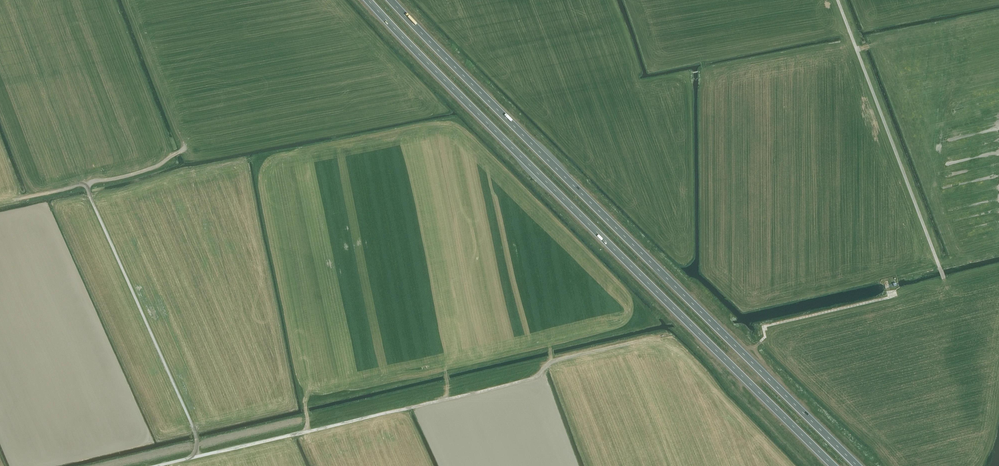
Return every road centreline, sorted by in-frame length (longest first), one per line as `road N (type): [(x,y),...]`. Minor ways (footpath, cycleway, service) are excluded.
road 1 (trunk): [(858,465),(390,0)]
road 2 (trunk): [(368,0),(834,465)]
road 3 (track): [(156,465),(535,378),(557,360),(660,335)]
road 4 (track): [(194,457),(194,427),(87,184),(147,170),(184,147)]
road 5 (track): [(838,0),(944,280)]
road 6 (track): [(745,356),(765,337),(763,326),(891,291)]

